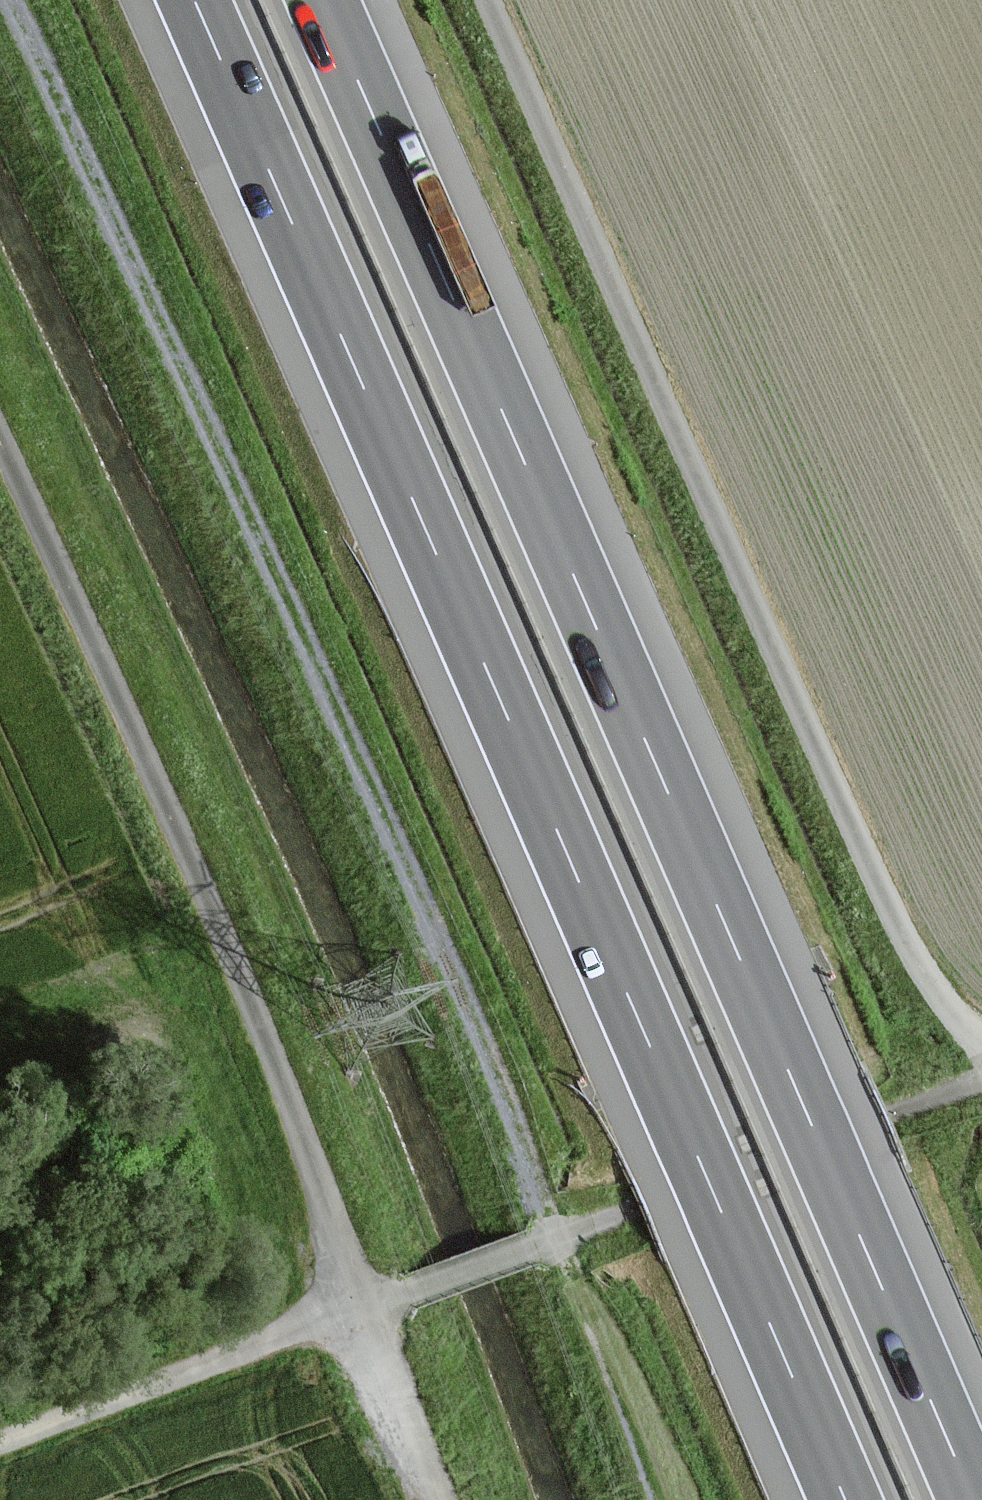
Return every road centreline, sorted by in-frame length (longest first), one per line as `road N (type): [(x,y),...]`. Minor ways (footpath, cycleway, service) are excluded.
road 1 (motorway): [(973,1499),(319,0)]
road 2 (motorway): [(191,0),(845,1499)]
road 3 (track): [(654,1499),(598,1336),(551,1241),(493,1067),(9,0)]
road 4 (unclassified): [(981,1043),(930,981),(883,896),(489,0)]
road 5 (unclassified): [(360,1307),(200,882),(0,434)]
road 6 (unclassified): [(360,1307),(981,1079)]
road 7 (unclassified): [(0,1444),(360,1307)]
road 8 (unclassified): [(446,1499),(360,1307)]

